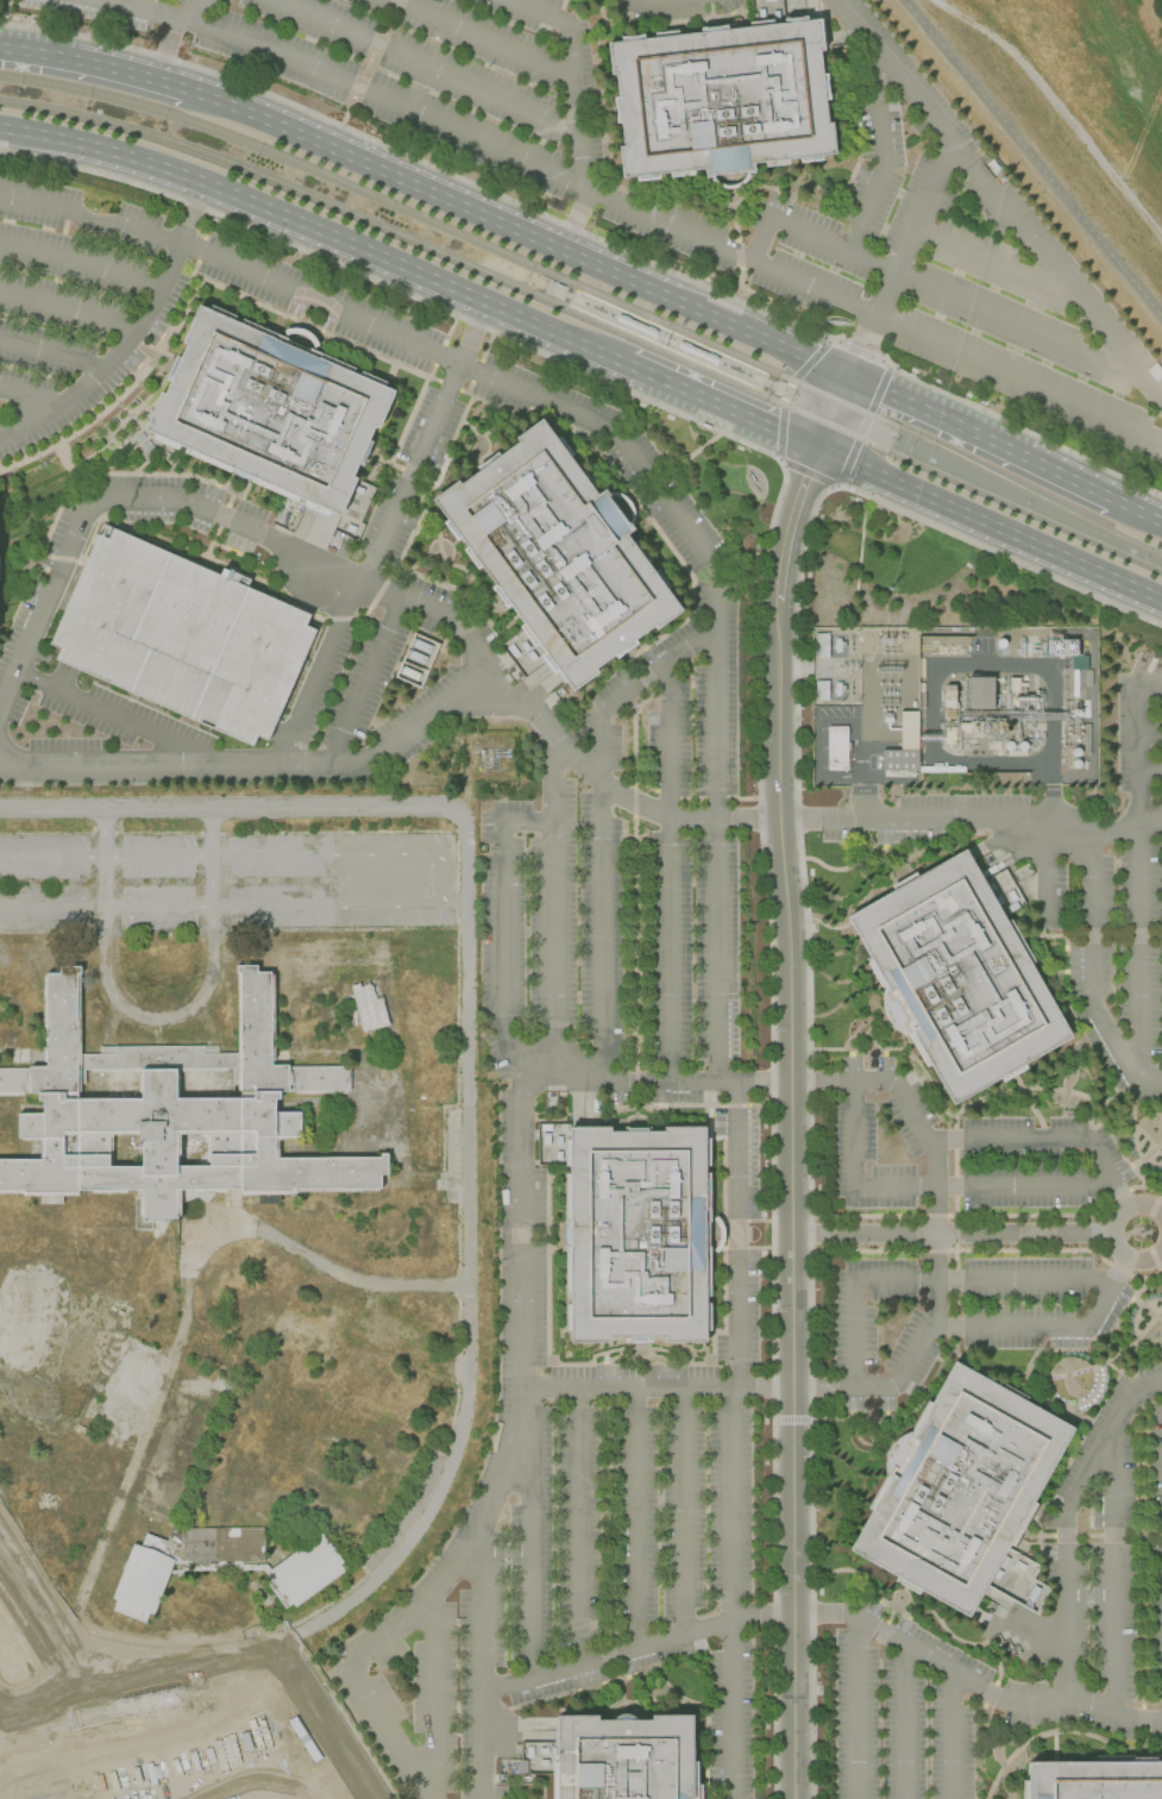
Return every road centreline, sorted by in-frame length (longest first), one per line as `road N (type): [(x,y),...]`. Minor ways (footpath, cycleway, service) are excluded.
road 1 (tertiary): [(793,1798),(790,965),(774,602)]
road 2 (residential): [(279,1647),(382,1575),(428,1513),(459,1443),(469,1373),(466,829),(452,808),(440,806)]
road 3 (primary): [(846,375),(186,93)]
road 4 (primary): [(0,130),(81,145),(202,183),(623,364)]
road 5 (residential): [(440,806),(0,811)]
road 6 (primary): [(814,446),(1161,600)]
road 7 (track): [(935,0),(1009,50),(1161,239)]
road 8 (residential): [(0,1702),(279,1647)]
road 9 (primary): [(1101,494),(846,375)]
road 10 (primary): [(623,364),(814,446)]
road 11 (residential): [(279,1647),(377,1798)]
road 12 (tertiary): [(774,602),(787,521),(814,446)]
road 13 (primary): [(156,83),(0,49)]
road 14 (residential): [(0,1553),(83,1688)]

